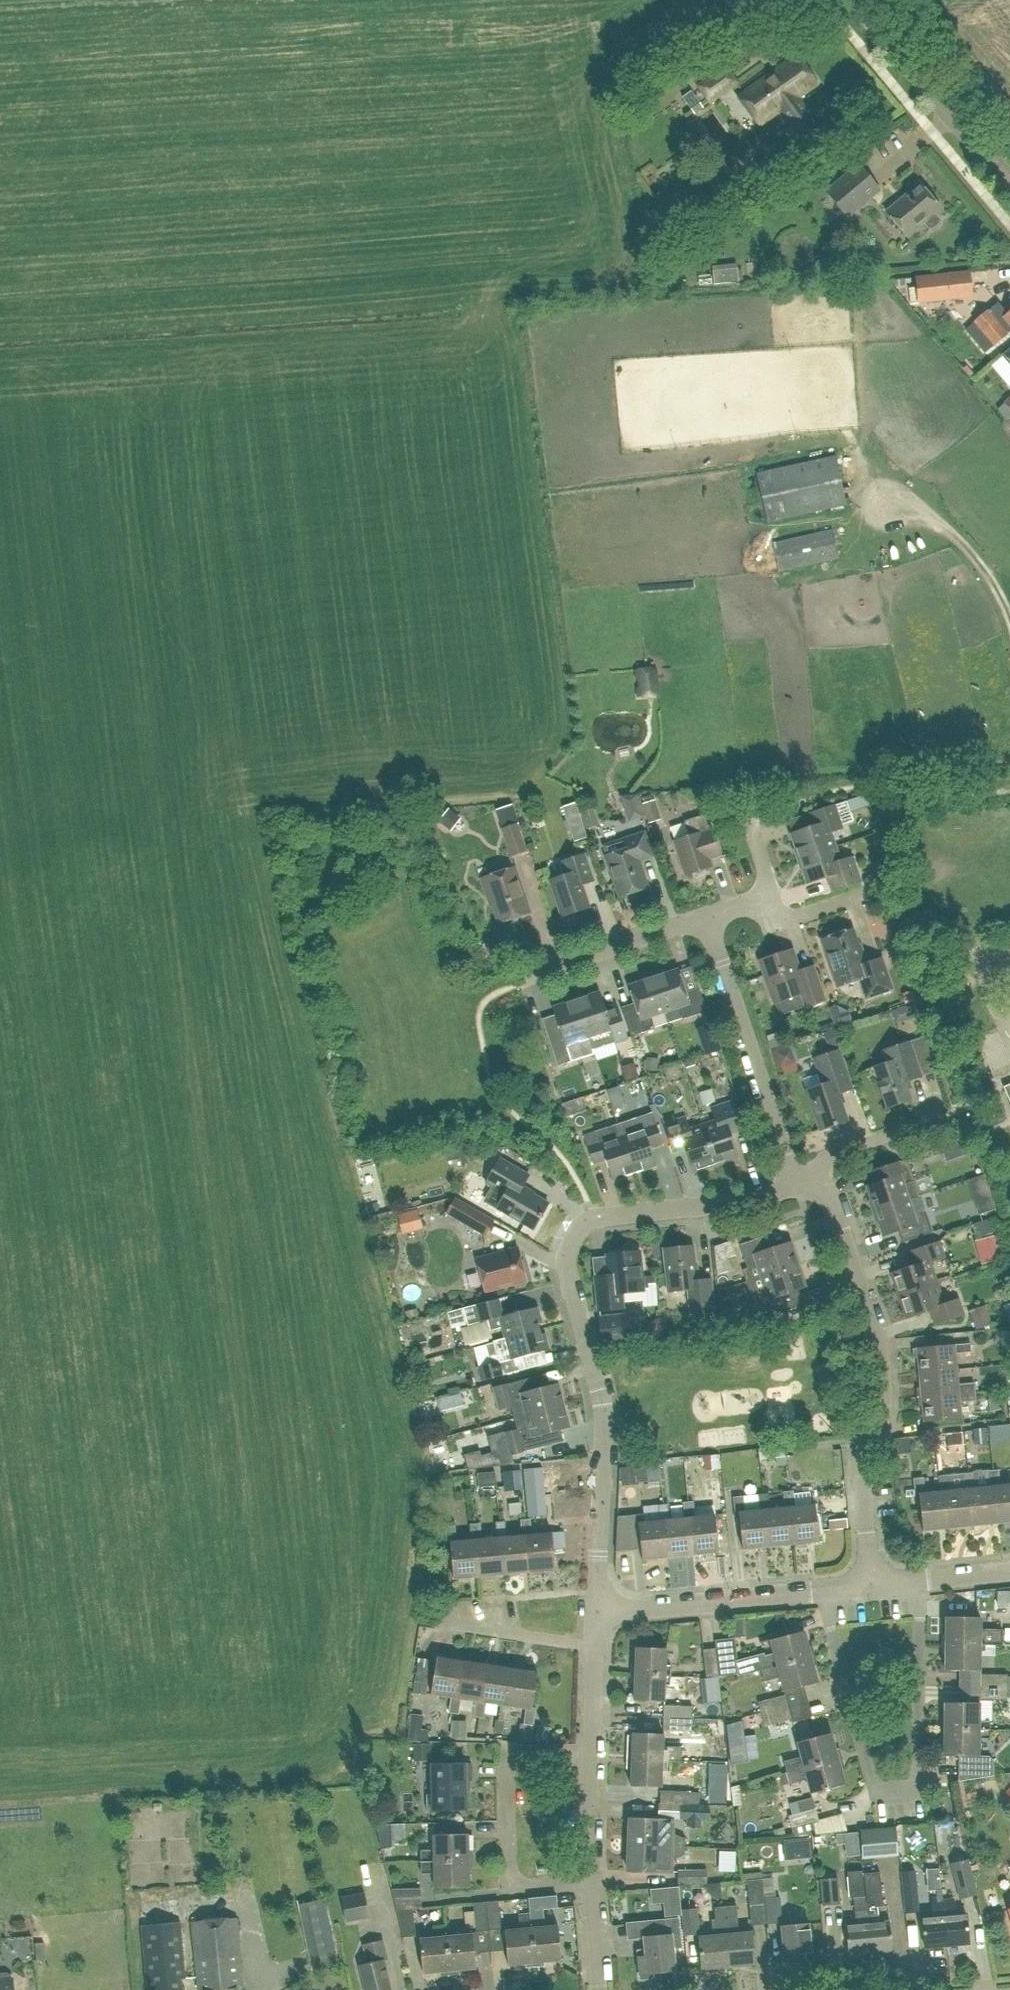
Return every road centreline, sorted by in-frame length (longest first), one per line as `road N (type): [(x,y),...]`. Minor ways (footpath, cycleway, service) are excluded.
road 1 (residential): [(597,1608),(600,1397),(563,1257),(573,1232),(598,1217),(755,1200),(796,1186)]
road 2 (residential): [(821,1589),(875,1797),(916,1790),(921,1579)]
road 3 (residential): [(873,1584),(860,1467),(879,1420),(885,1371),(820,1176)]
road 4 (residential): [(587,1881),(509,1887),(507,1754),(591,1756)]
road 5 (residential): [(796,1186),(705,917)]
road 6 (tertiary): [(1009,184),(855,0)]
road 7 (residential): [(597,1608),(821,1589)]
road 8 (residential): [(522,978),(705,917)]
road 9 (residential): [(595,1643),(456,1627),(427,1641)]
road 10 (track): [(1009,616),(963,543),(887,513)]
road 11 (residential): [(820,1176),(830,1157),(940,1119)]
road 12 (residential): [(587,1881),(591,1756)]
road 13 (residential): [(770,895),(780,918),(871,886)]

